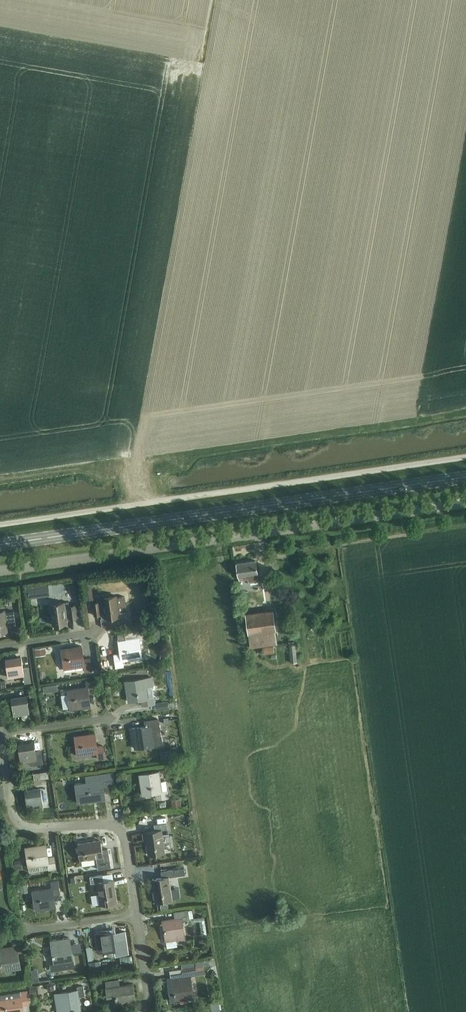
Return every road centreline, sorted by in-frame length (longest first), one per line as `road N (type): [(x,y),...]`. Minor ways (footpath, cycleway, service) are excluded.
road 1 (unclassified): [(0,570),(465,502)]
road 2 (unclassified): [(465,457),(0,525)]
road 3 (secondary): [(0,544),(465,477)]
road 4 (residential): [(136,915),(117,827),(28,828),(14,819),(0,733)]

